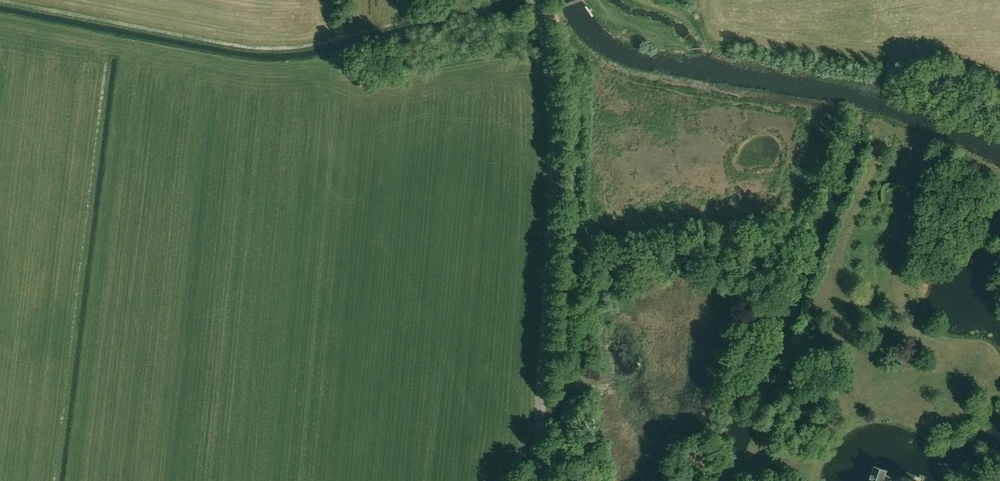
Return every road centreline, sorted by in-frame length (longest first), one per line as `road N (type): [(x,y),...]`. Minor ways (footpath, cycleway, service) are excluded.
road 1 (tertiary): [(547,480),(541,398),(553,146),(536,0)]

